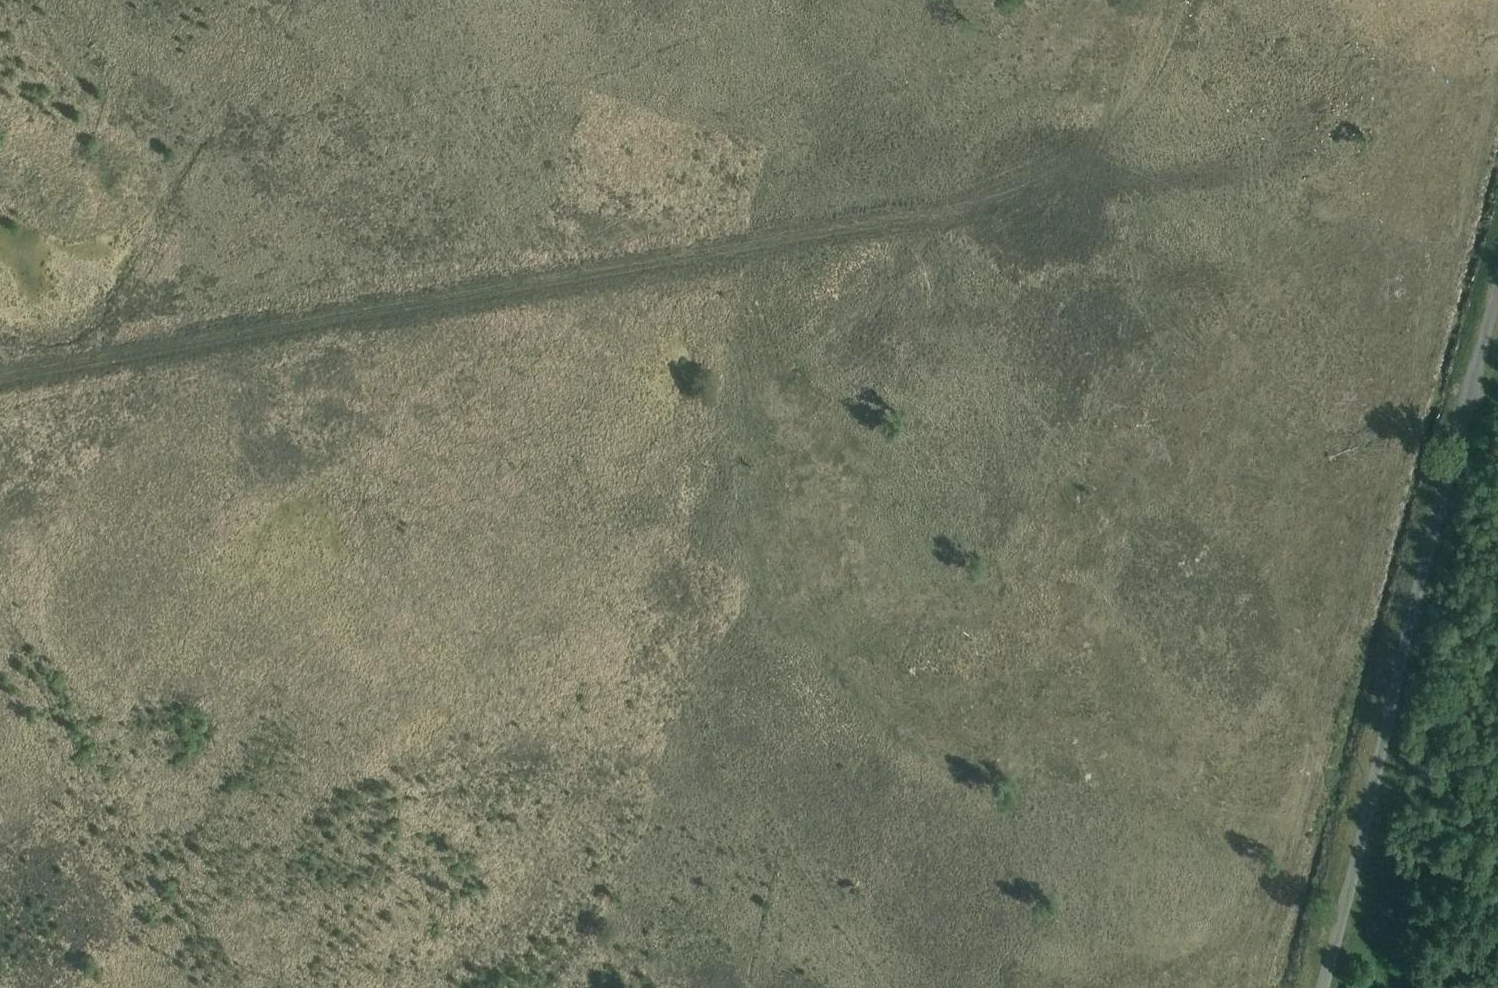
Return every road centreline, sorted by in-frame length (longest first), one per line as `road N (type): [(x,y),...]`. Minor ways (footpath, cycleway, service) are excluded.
road 1 (track): [(1322,987),(1497,295)]

